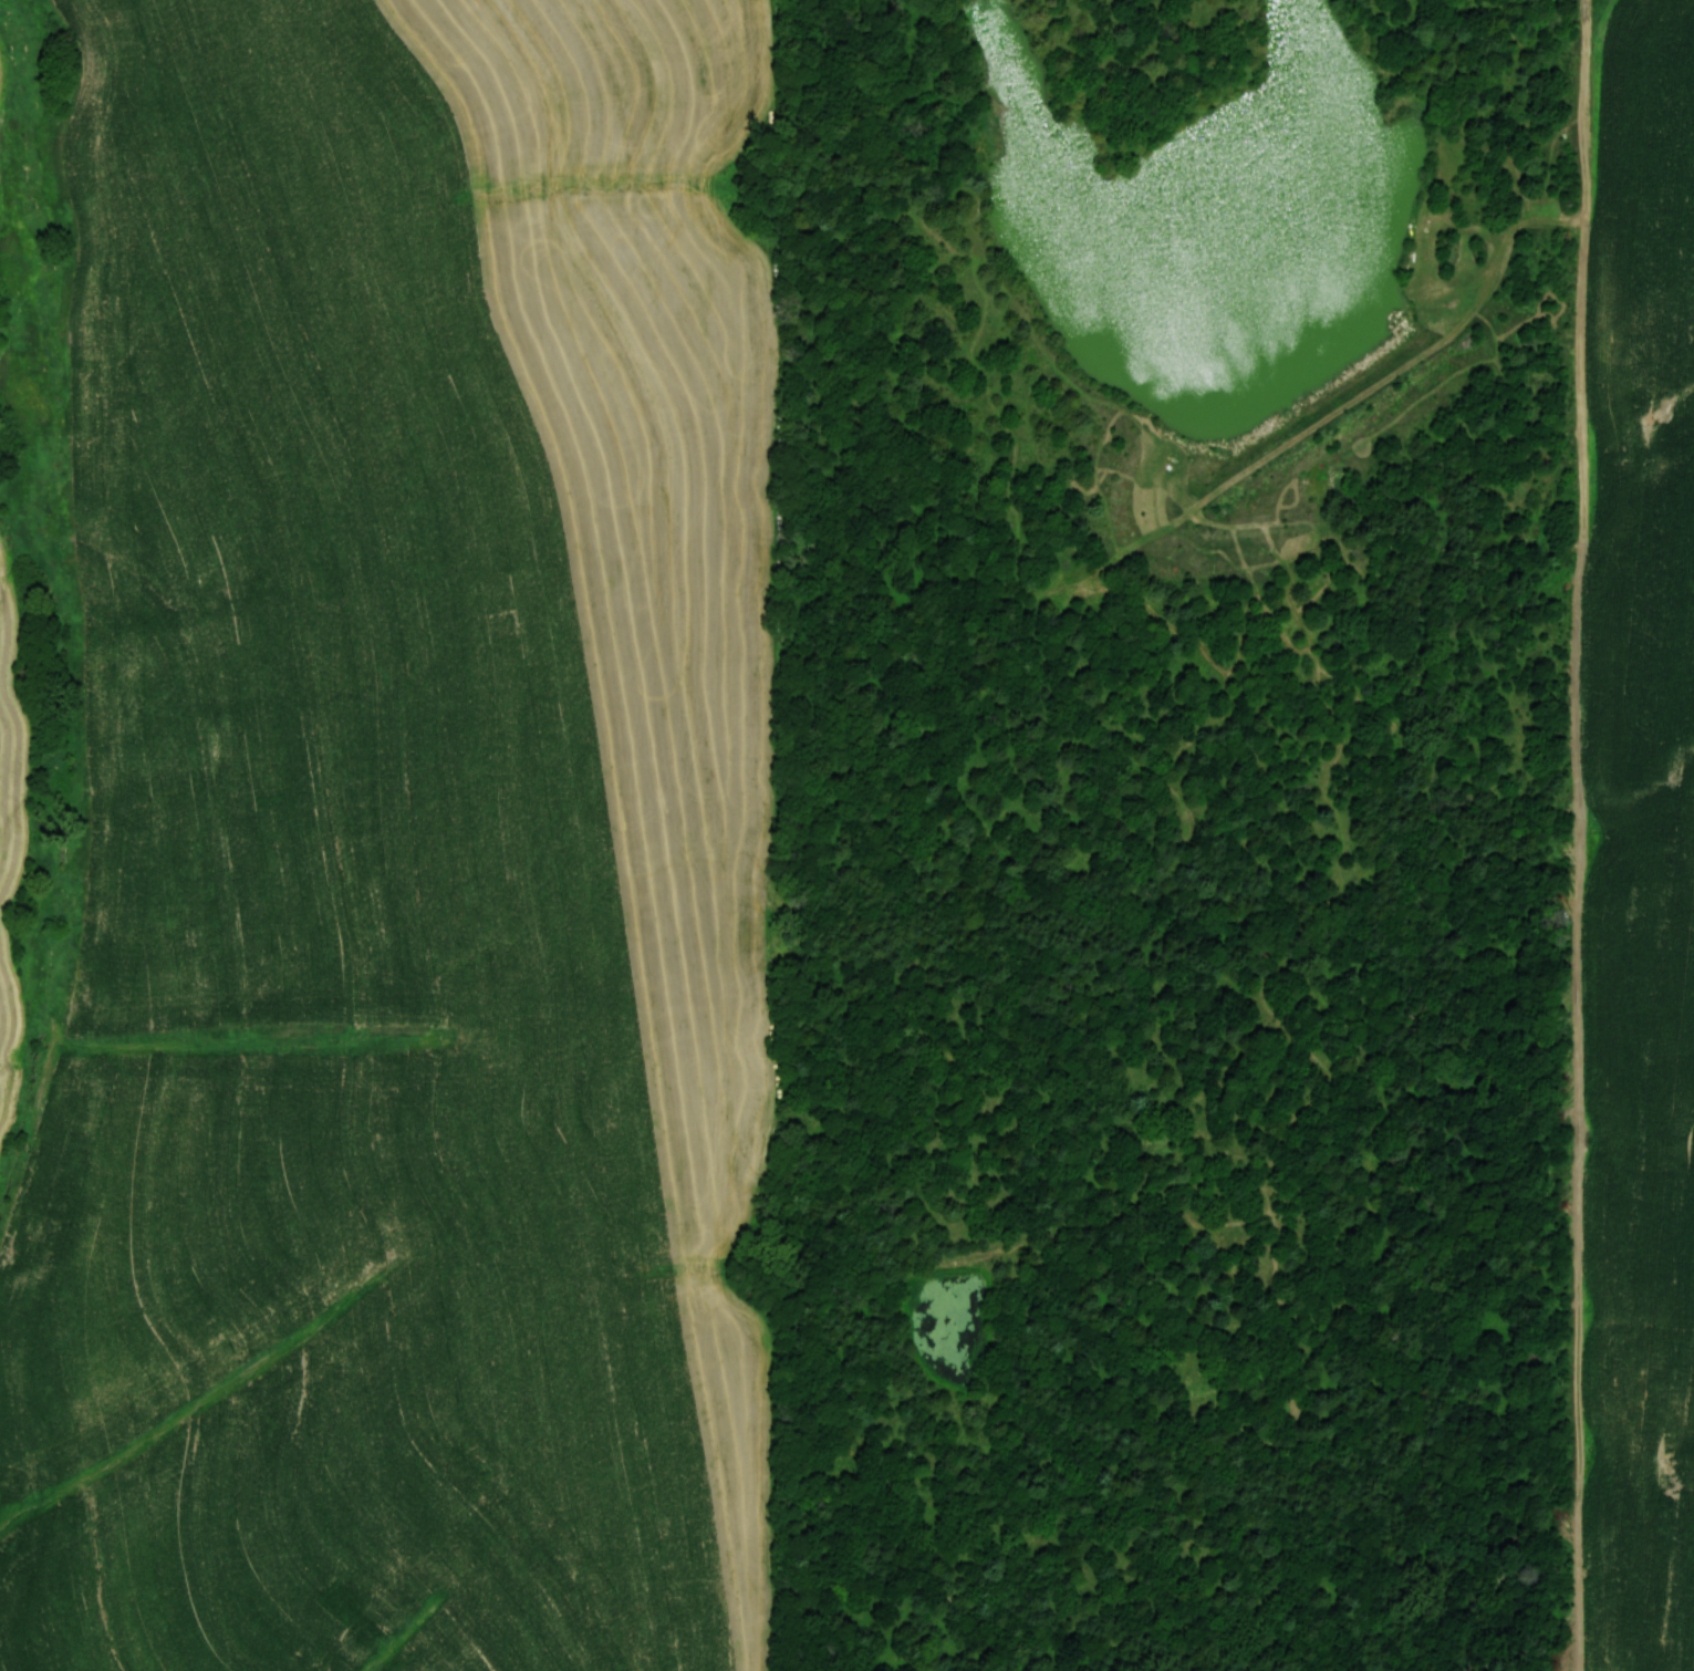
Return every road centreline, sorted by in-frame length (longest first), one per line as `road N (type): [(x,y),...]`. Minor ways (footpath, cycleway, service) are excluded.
road 1 (residential): [(1584,1670),(1587,0)]

